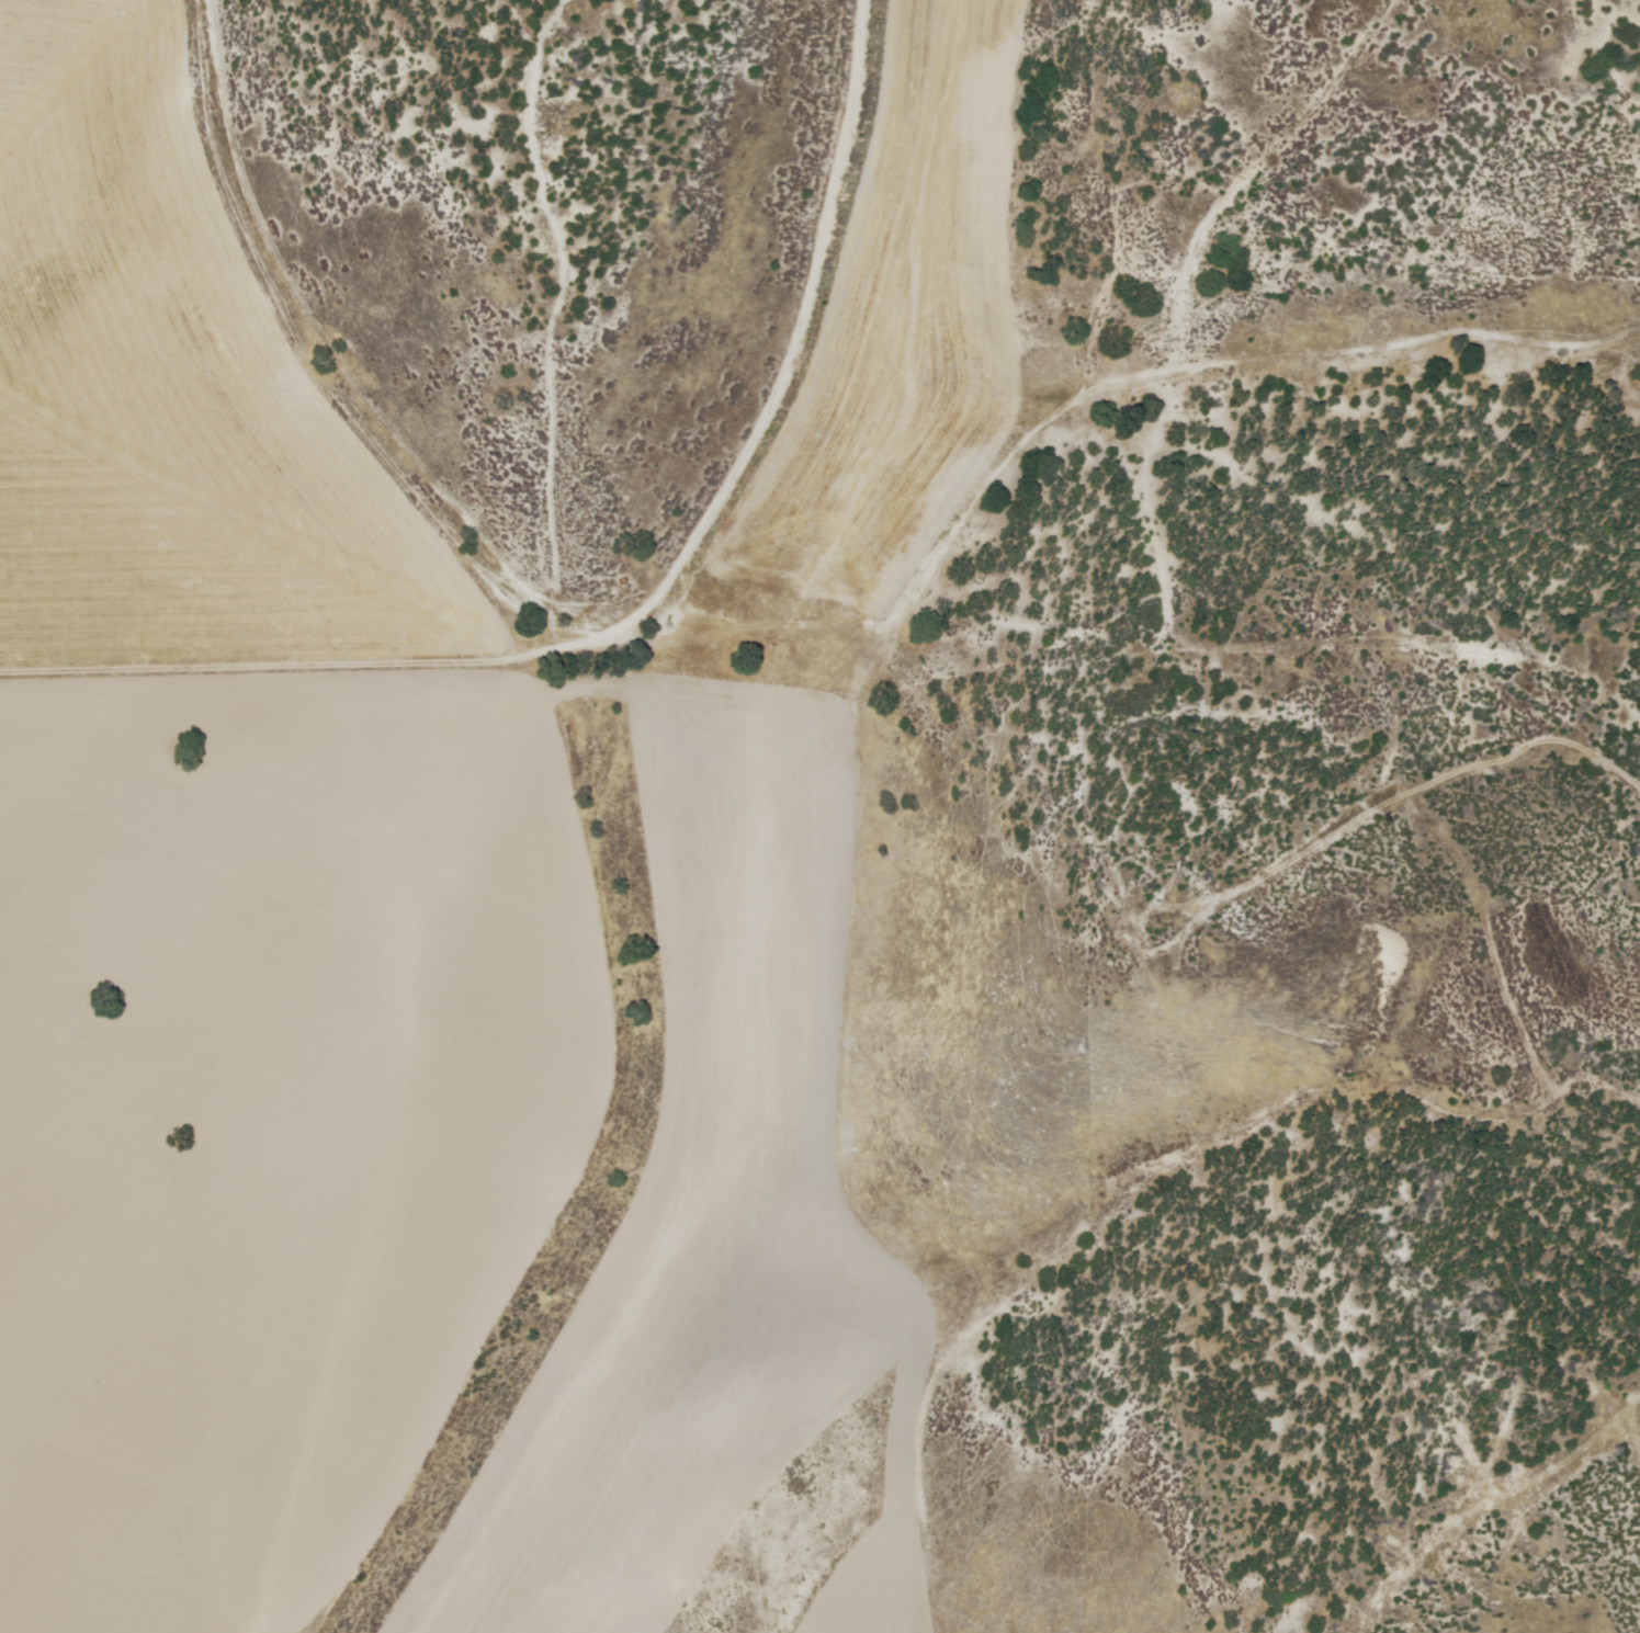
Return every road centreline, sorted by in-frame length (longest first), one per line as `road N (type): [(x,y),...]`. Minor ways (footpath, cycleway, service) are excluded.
road 1 (track): [(0,670),(504,660),(699,487),(762,314),(757,215),(805,0)]

